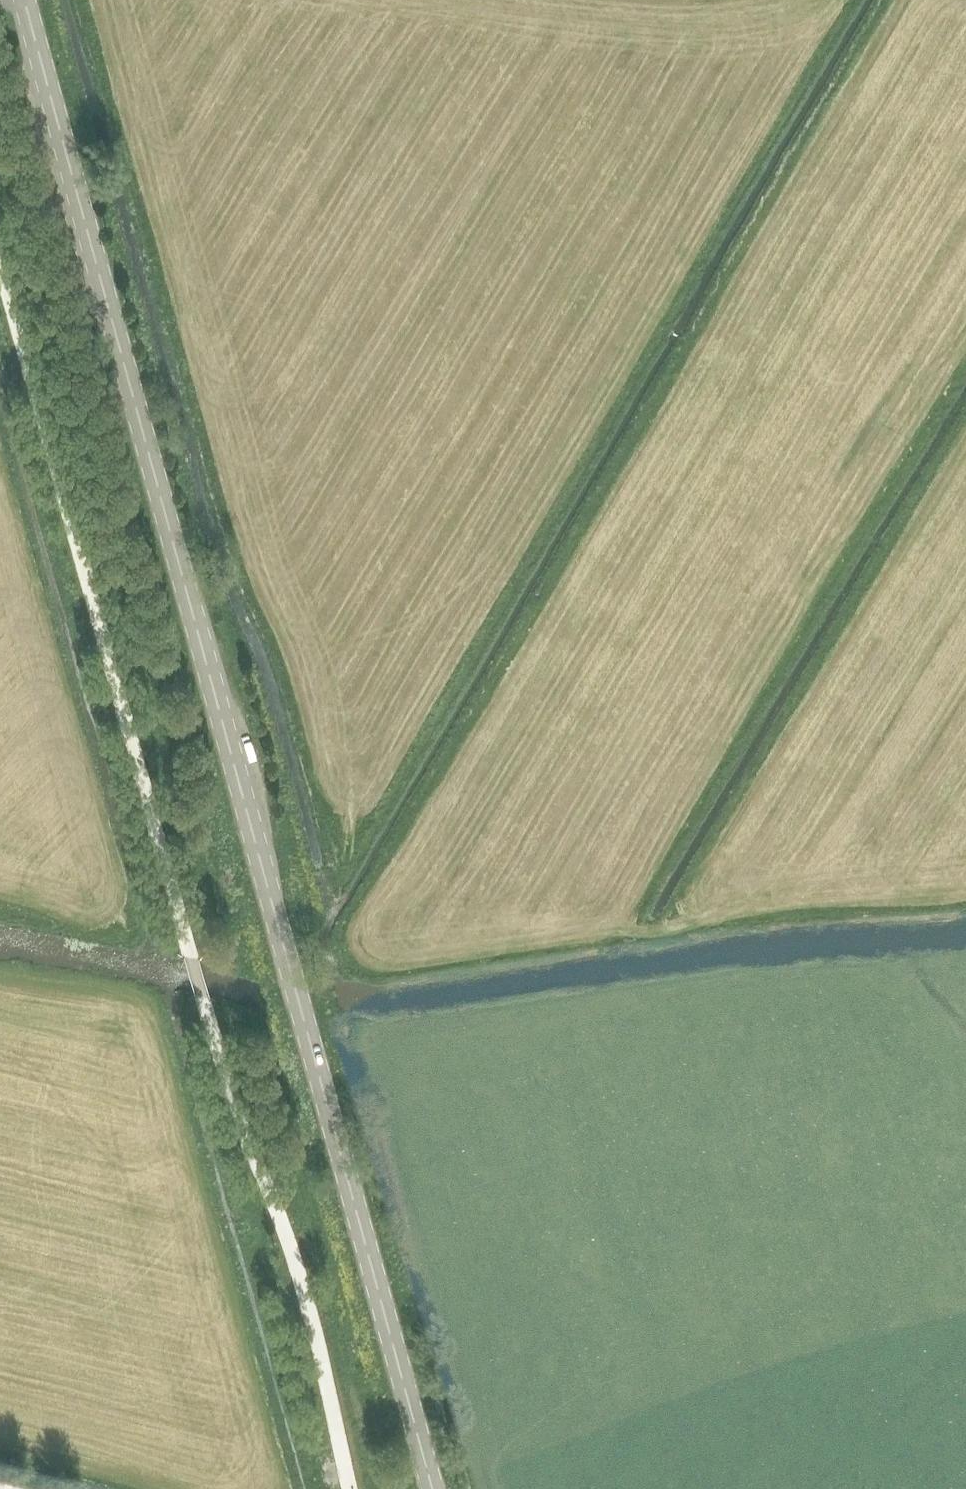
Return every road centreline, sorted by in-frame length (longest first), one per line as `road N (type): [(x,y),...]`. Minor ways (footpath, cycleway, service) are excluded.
road 1 (secondary): [(433,1488),(25,0)]

